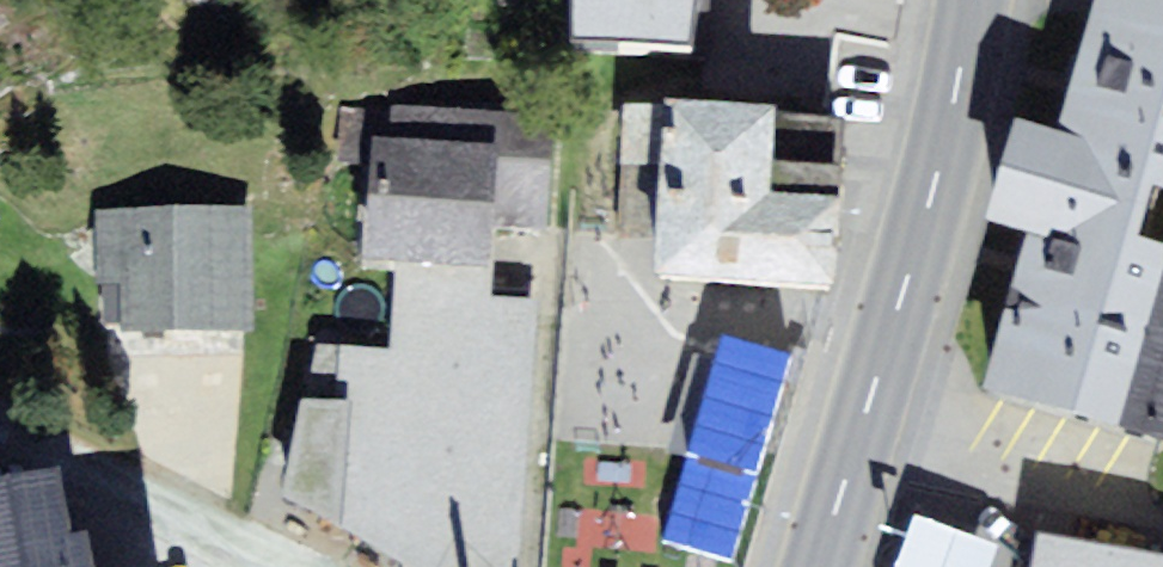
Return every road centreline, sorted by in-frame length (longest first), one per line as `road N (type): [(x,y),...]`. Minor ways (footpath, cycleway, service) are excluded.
road 1 (primary): [(820,566),(949,142),(973,0)]
road 2 (residential): [(286,566),(0,423)]

